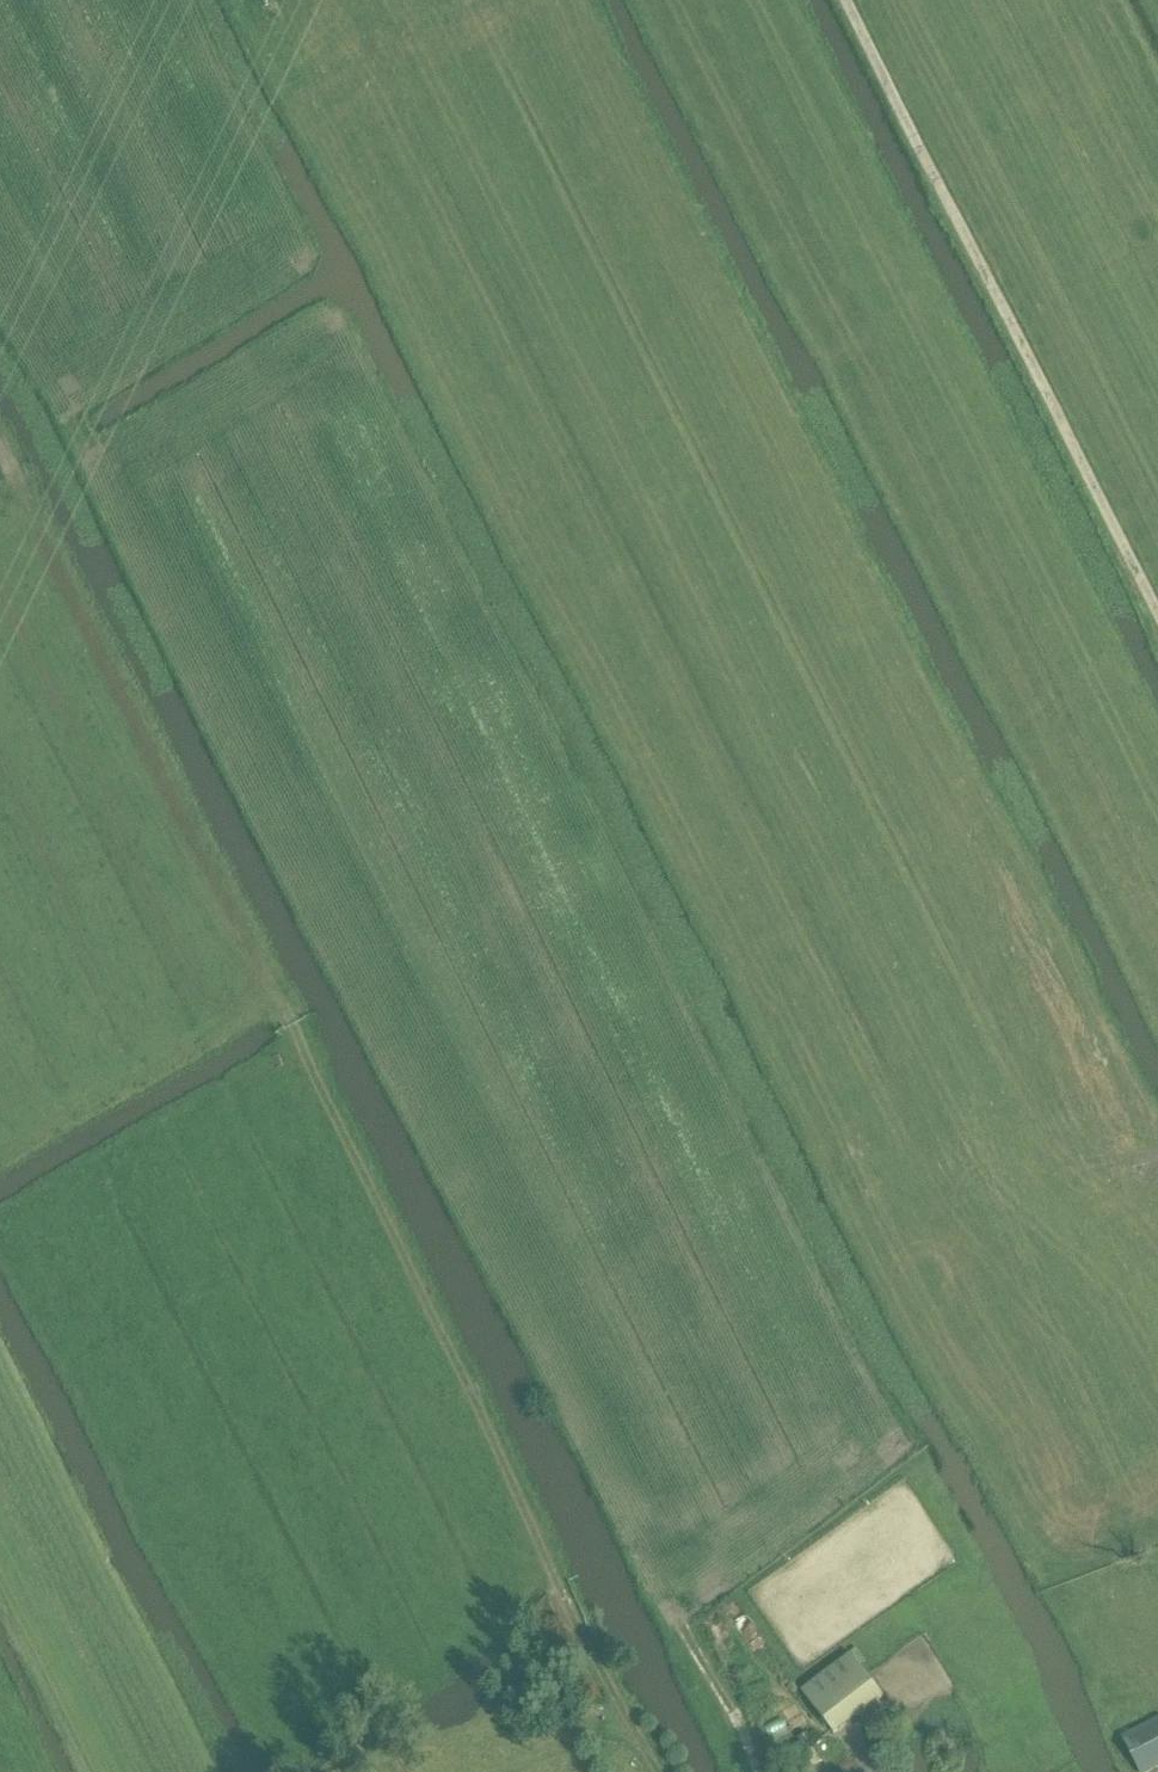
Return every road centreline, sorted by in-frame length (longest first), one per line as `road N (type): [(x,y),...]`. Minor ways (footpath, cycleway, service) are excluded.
road 1 (track): [(1157,607),(848,0)]

